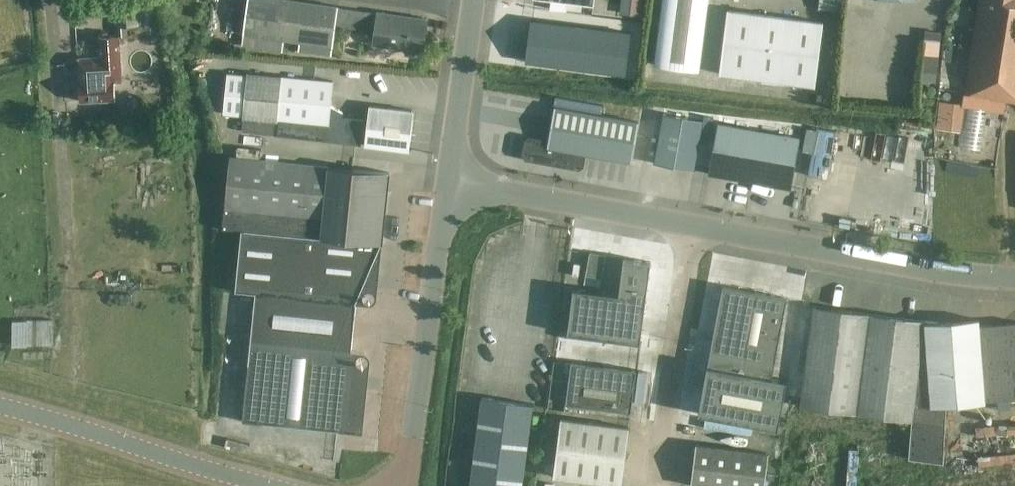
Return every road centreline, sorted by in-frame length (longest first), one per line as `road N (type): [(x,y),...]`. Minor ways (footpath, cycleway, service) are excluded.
road 1 (unclassified): [(1014,280),(969,280),(682,227)]
road 2 (unclassified): [(407,485),(447,186)]
road 3 (unclassified): [(0,407),(269,485)]
road 4 (residential): [(649,485),(682,227)]
road 5 (track): [(76,379),(60,139)]
road 6 (unclassified): [(682,227),(447,186)]
road 7 (unclassified): [(447,186),(474,0)]
road 8 (residential): [(60,139),(49,0)]

